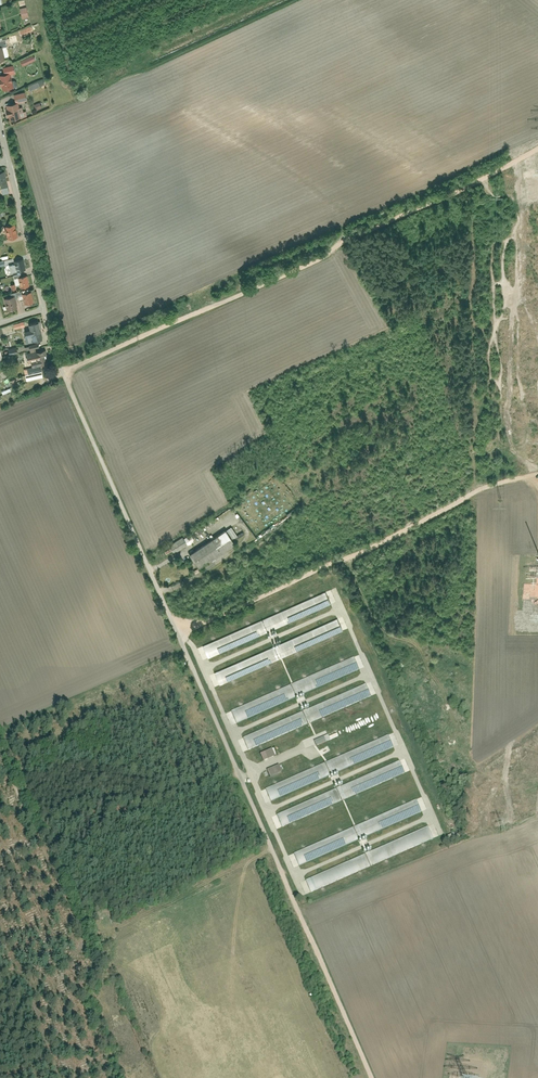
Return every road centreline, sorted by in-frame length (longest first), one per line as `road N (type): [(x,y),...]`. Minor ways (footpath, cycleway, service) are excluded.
road 1 (residential): [(45,308),(62,377),(290,907)]
road 2 (track): [(62,377),(537,154)]
road 3 (track): [(0,754),(82,950),(46,982),(38,1016),(59,1077)]
road 4 (track): [(265,845),(130,911),(91,958),(82,950)]
road 5 (track): [(290,907),(375,1077)]
road 6 (residential): [(9,160),(45,308)]

